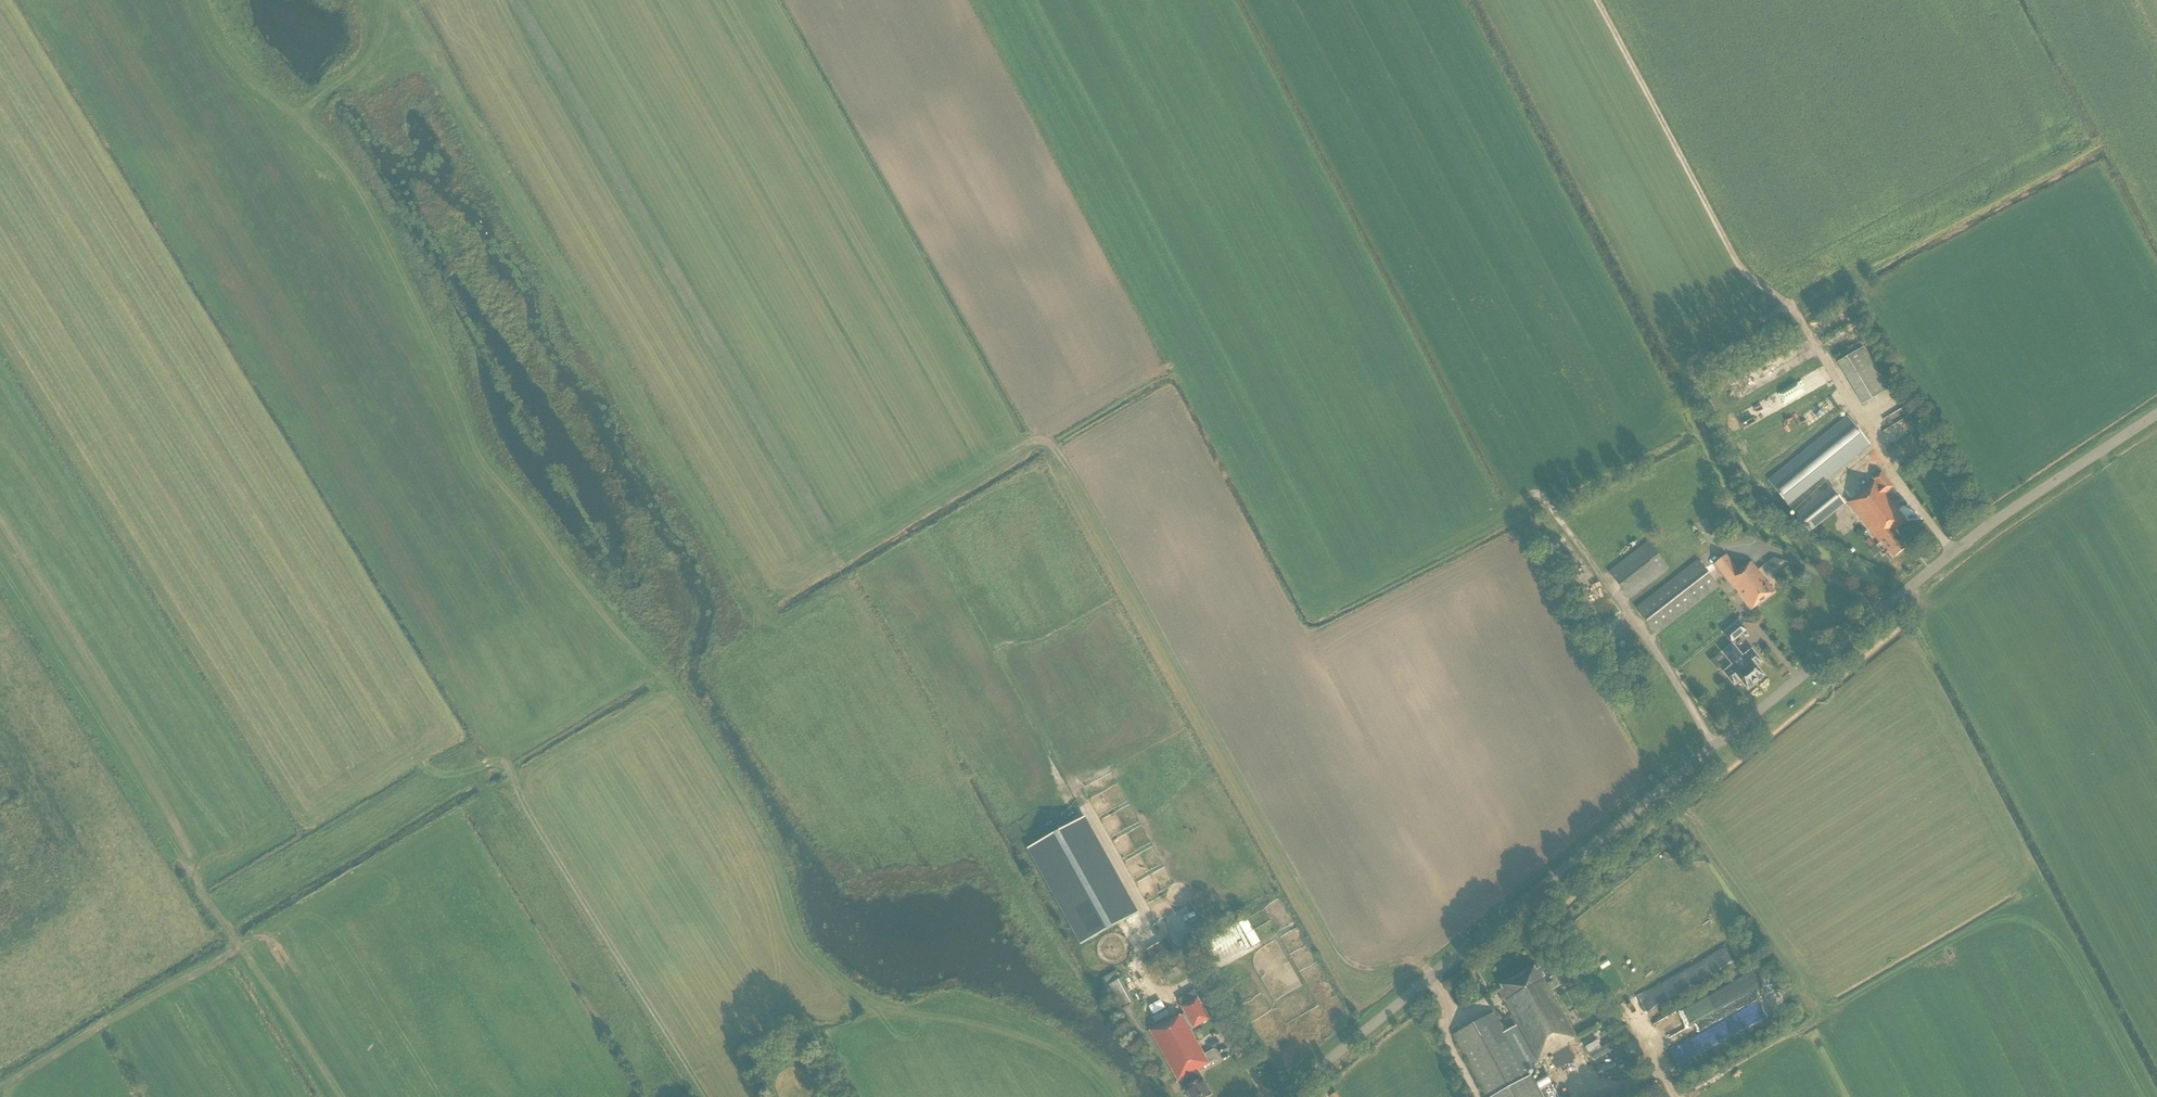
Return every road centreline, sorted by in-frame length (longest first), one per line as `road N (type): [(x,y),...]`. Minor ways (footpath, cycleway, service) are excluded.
road 1 (tertiary): [(1287,1096),(1978,535),(2156,416)]

